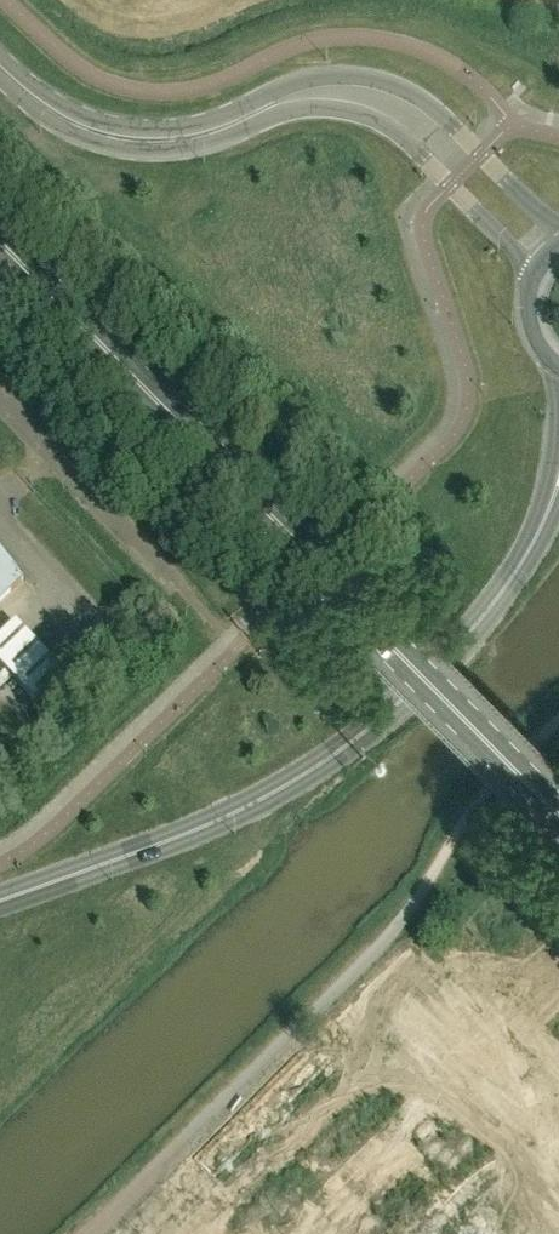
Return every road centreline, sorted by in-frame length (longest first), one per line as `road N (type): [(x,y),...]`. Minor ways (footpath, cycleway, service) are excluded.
road 1 (primary): [(558,806),(0,243)]
road 2 (tertiary): [(0,899),(275,791),(400,704),(498,600),(558,482)]
road 3 (unclassified): [(91,1233),(426,890)]
road 4 (tertiary): [(558,226),(425,100),(373,76),(304,79),(217,129)]
road 5 (tertiary): [(217,129),(312,108),(378,121),(417,149),(538,271)]
road 6 (unclassified): [(179,585),(0,395)]
road 7 (tertiary): [(217,129),(169,139),(111,135),(46,105),(0,67)]
road 8 (track): [(426,890),(489,785),(548,730)]

